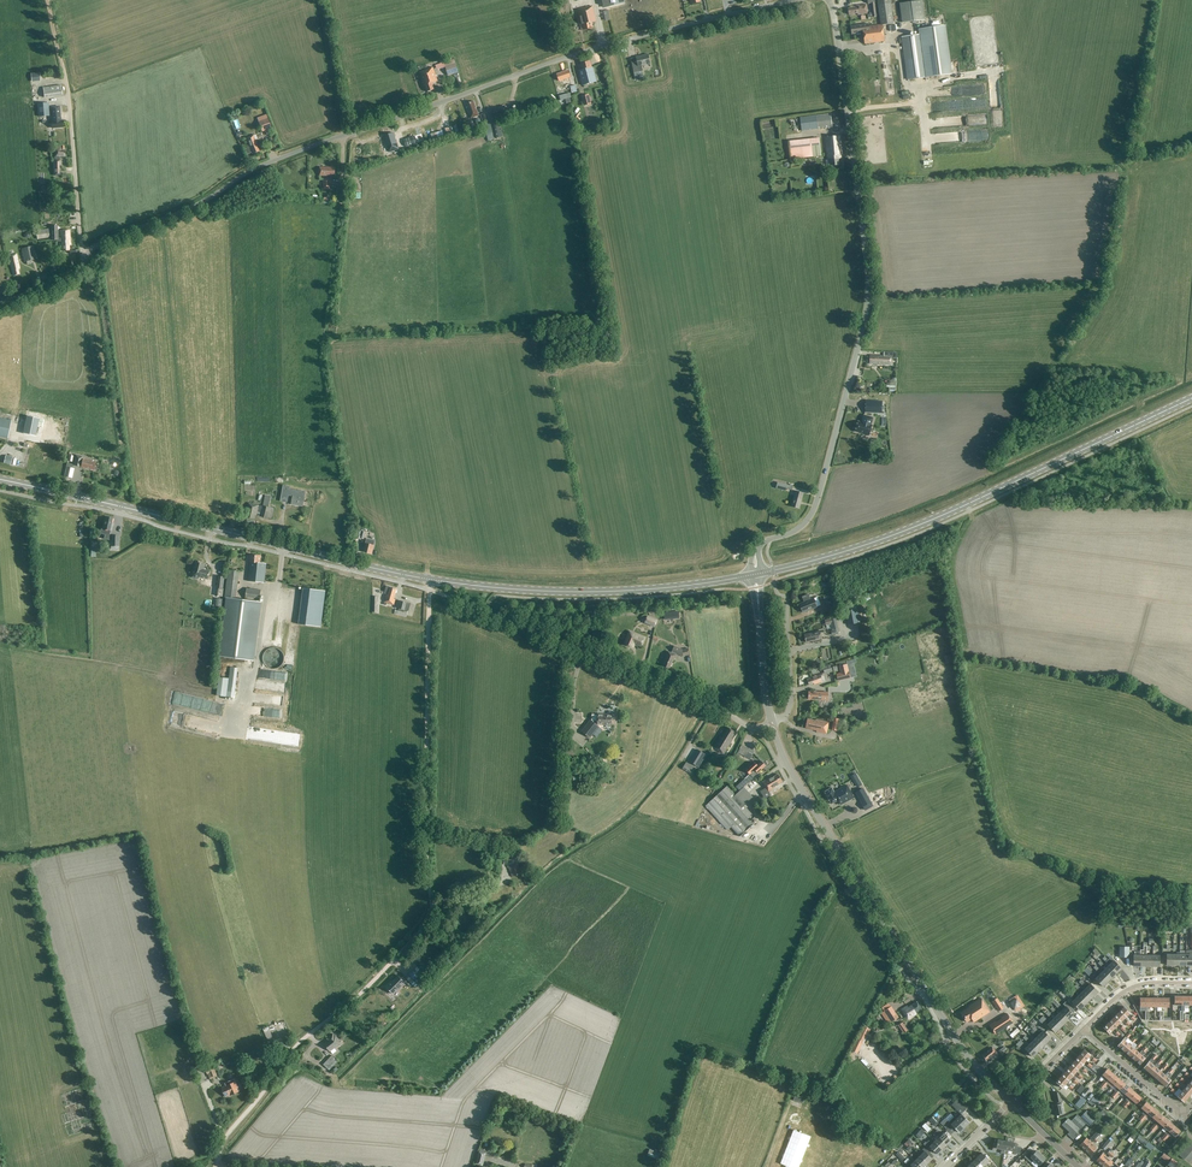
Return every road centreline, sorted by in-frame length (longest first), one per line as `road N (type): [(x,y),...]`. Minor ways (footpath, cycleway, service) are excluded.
road 1 (secondary): [(749,576),(603,592),(455,583),(0,480)]
road 2 (unclassified): [(86,258),(108,239),(188,209),(304,149),(575,54),(795,0)]
road 3 (track): [(430,590),(431,916),(370,985),(295,1048),(227,1136),(217,1166)]
road 4 (tertiary): [(755,553),(813,512),(868,301),(829,0)]
road 5 (secondary): [(761,573),(916,526),(1191,398)]
road 6 (tertiary): [(1011,1102),(950,1029),(797,781),(772,722)]
road 7 (unclassified): [(772,722),(749,727),(492,615)]
road 8 (unclassified): [(86,258),(63,69)]
road 9 (track): [(346,135),(320,0)]
road 10 (residential): [(1084,1030),(1184,1114)]
road 11 (unclassified): [(772,722),(791,700),(787,603)]
road 12 (residential): [(1084,1030),(1136,986),(1191,983)]

